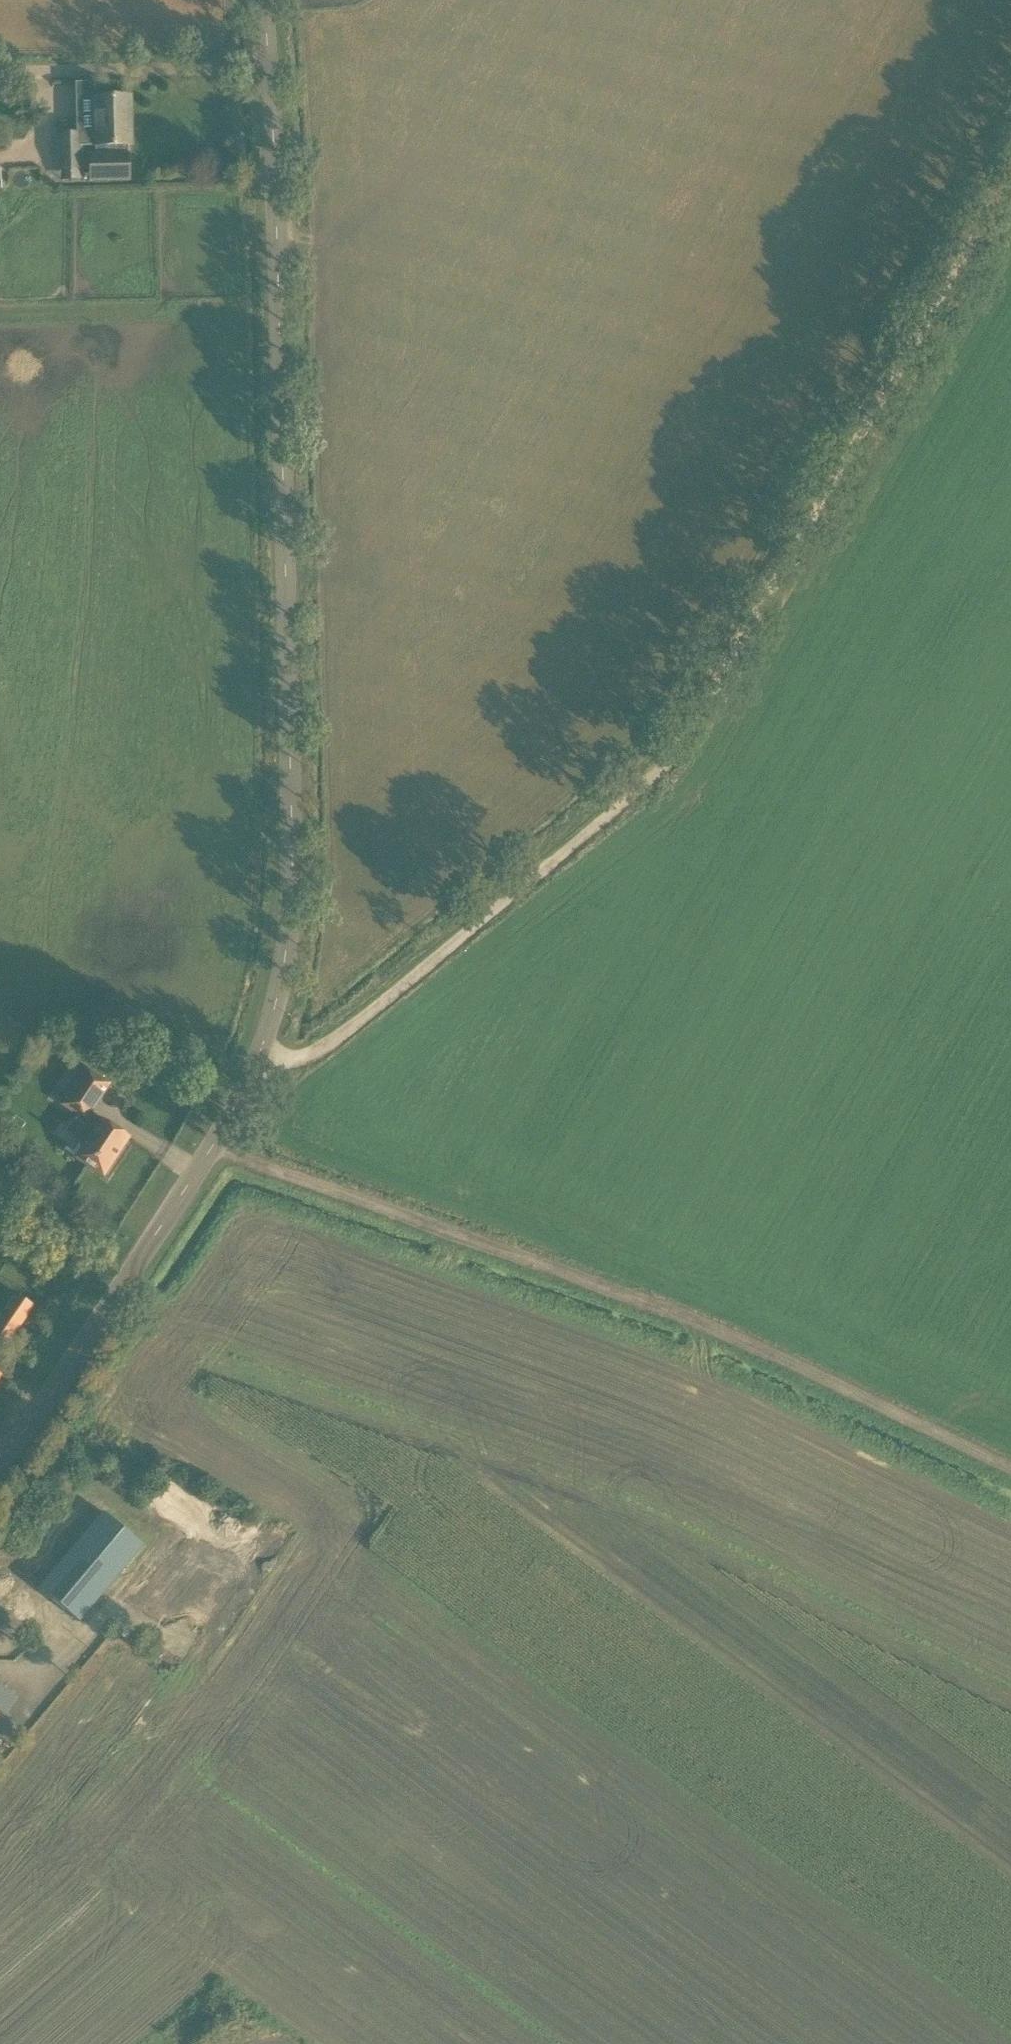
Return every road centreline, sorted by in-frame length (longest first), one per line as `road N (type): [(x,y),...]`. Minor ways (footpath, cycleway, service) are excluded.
road 1 (unclassified): [(0,1448),(60,1385),(246,1100),(282,963),(291,817),(262,0)]
road 2 (track): [(1010,186),(826,496),(724,684),(636,789),(301,1064),(257,1072)]
road 3 (track): [(222,1133),(1010,1488)]

